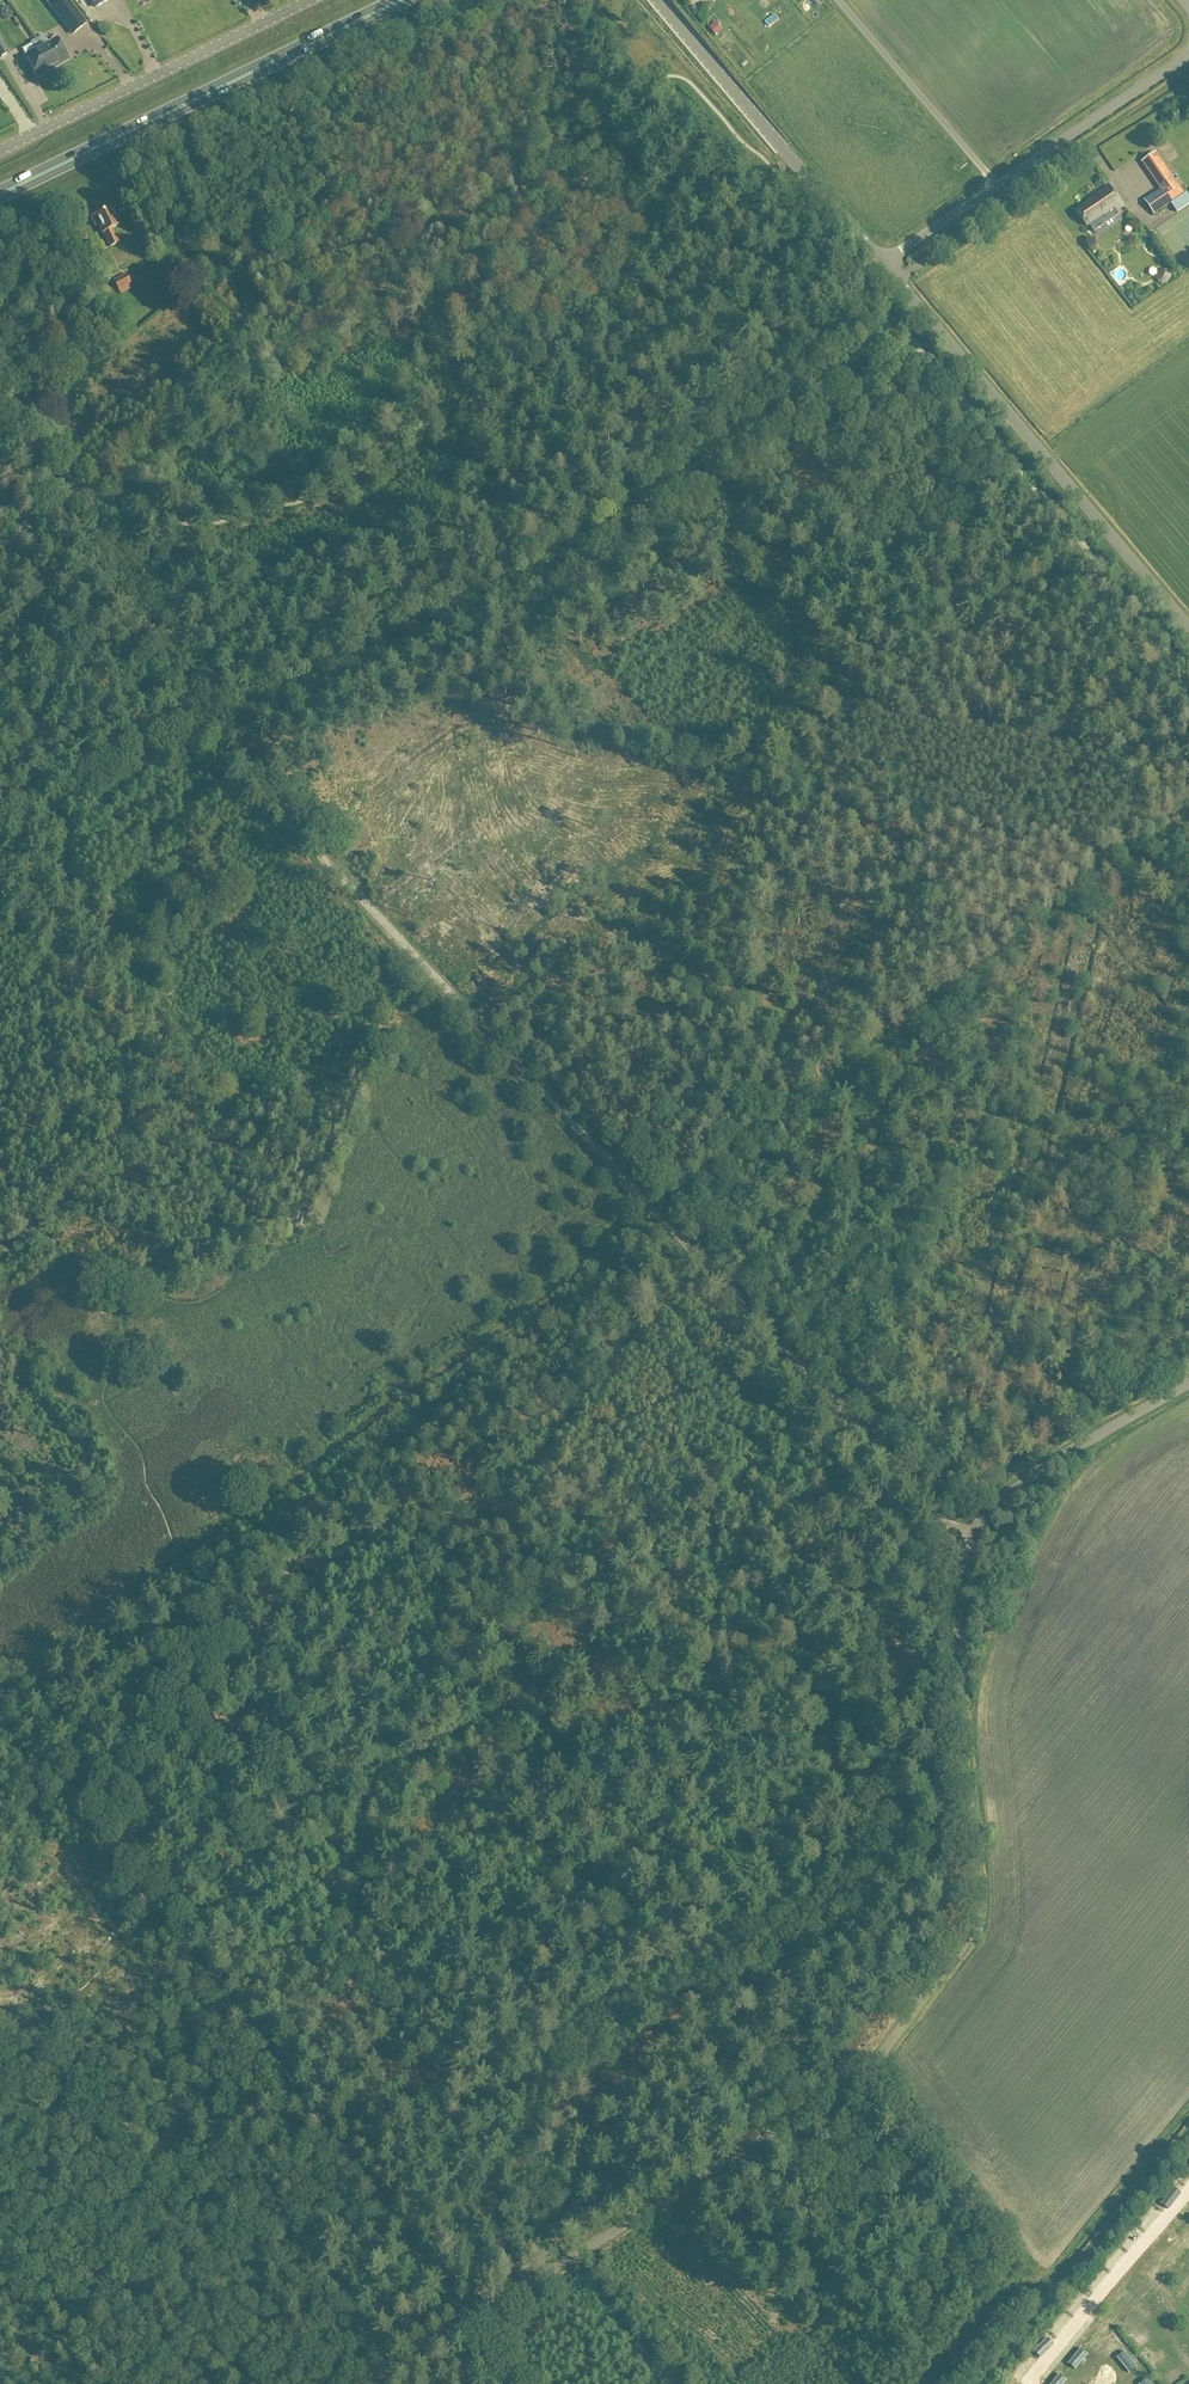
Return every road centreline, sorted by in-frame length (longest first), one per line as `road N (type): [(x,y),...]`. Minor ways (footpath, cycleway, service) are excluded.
road 1 (unclassified): [(961,1542),(208,734),(0,349)]
road 2 (track): [(182,1562),(1188,819)]
road 3 (unclassified): [(374,2383),(858,2077),(953,1960),(977,1910),(958,1675),(961,1542)]
road 4 (track): [(104,785),(507,589),(925,314)]
road 5 (track): [(7,1693),(208,1956),(469,2323)]
road 6 (unclassified): [(882,263),(1188,630)]
road 7 (trunk): [(0,194),(402,0)]
road 8 (unclassified): [(1188,51),(882,263)]
road 9 (unclassified): [(657,0),(882,263)]
road 10 (unclassified): [(0,150),(310,0)]
road 11 (unclassified): [(961,1542),(1064,1455),(1188,1383)]
road 12 (track): [(7,1693),(182,1562)]
road 13 (track): [(1188,2125),(1051,2286)]

